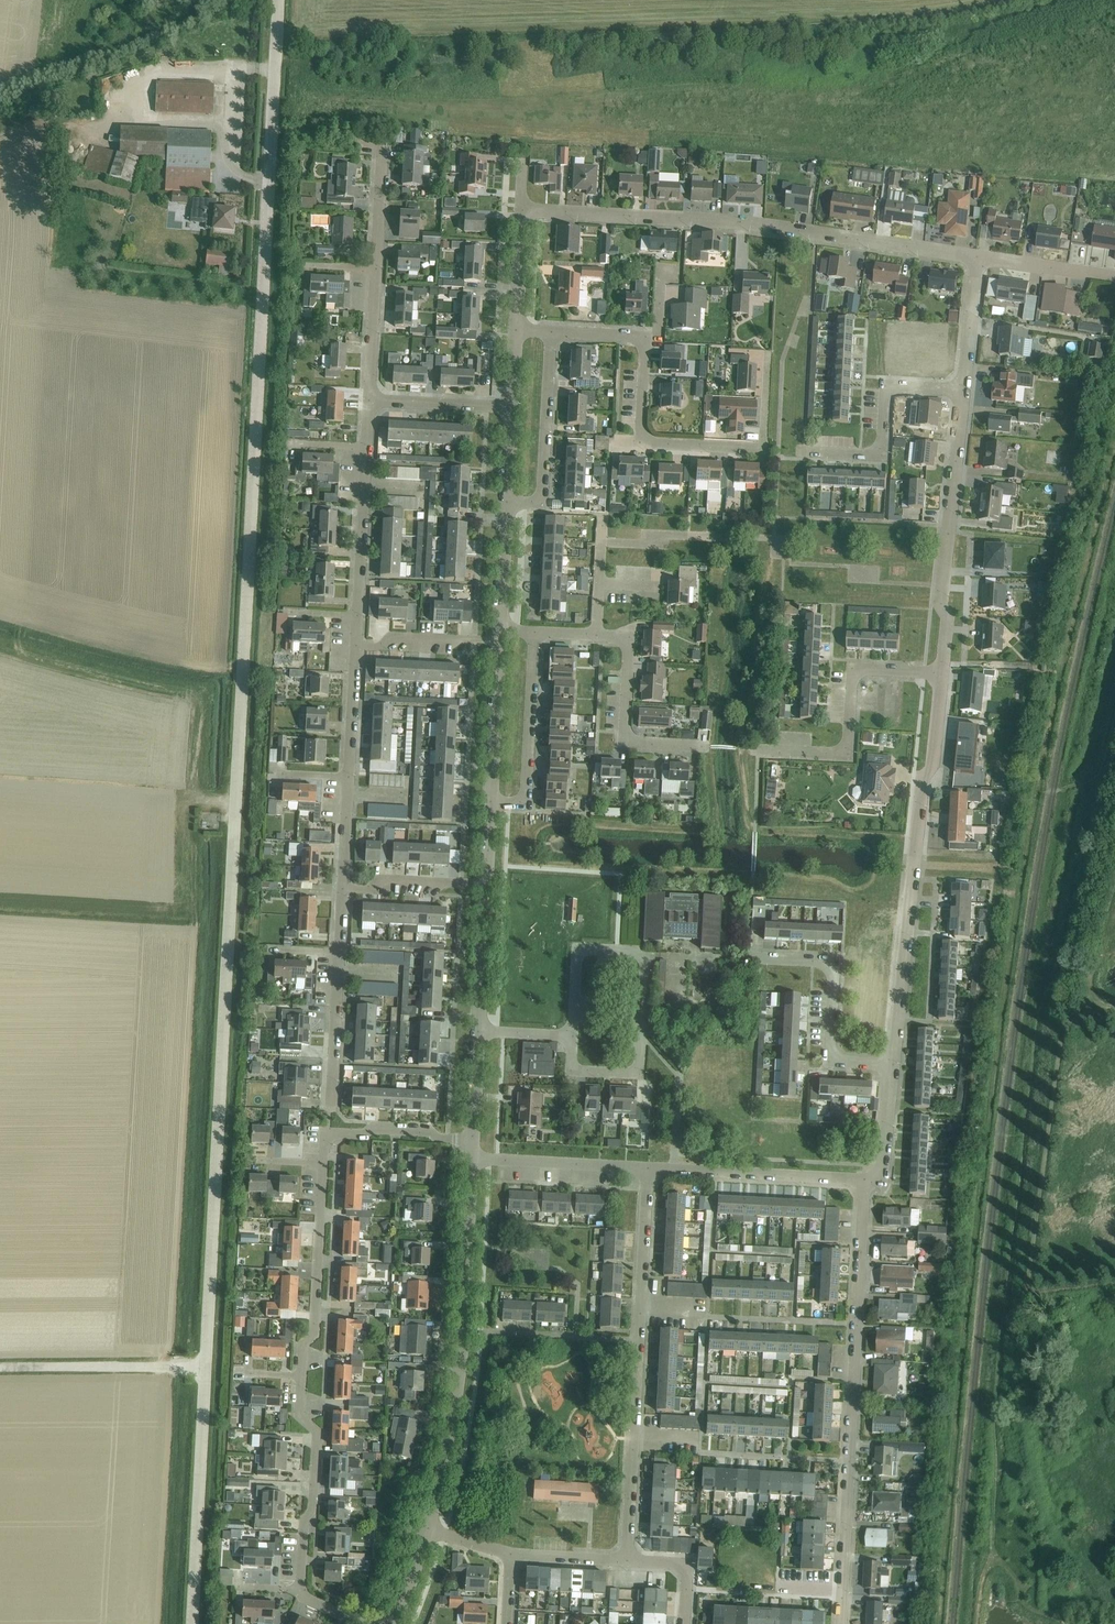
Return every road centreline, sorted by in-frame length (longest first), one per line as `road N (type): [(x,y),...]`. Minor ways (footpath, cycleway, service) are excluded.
road 1 (unclassified): [(194,1582),(279,0)]
road 2 (residential): [(976,258),(699,220),(519,211)]
road 3 (residential): [(841,1623),(864,1182)]
road 4 (residential): [(890,1062),(919,784),(933,755),(940,674)]
road 5 (residential): [(626,1560),(646,1170)]
road 6 (residential): [(426,1530),(456,1394),(468,1161)]
road 7 (residential): [(570,1036),(576,952),(614,948),(643,957),(638,1071),(568,1067)]
road 8 (residential): [(940,674),(946,617),(939,584),(961,390)]
road 9 (residential): [(757,750),(847,753),(852,668),(940,674)]
road 10 (residential): [(890,1062),(829,1056),(831,964),(743,958)]
road 11 (residential): [(299,1591),(318,1433),(298,1416),(300,1376)]
road 12 (residential): [(805,451),(881,454),(885,386),(961,390)]
road 13 (residential): [(637,441),(761,448),(767,354)]
road 14 (residential): [(864,1182),(646,1170)]
road 15 (residential): [(300,1376),(302,1348),(314,1335),(322,1164)]
road 16 (residential): [(705,746),(621,741),(626,644),(596,634)]
road 17 (residential): [(550,328),(540,502),(505,500)]
road 18 (track): [(206,1367),(0,1368)]
road 19 (residential): [(491,800),(521,802),(526,793),(533,632)]
road 20 (track): [(1071,788),(1114,601)]
road 21 (residential): [(646,1170),(468,1161)]
road 22 (residential): [(355,615),(363,446)]
road 23 (residential): [(491,800),(497,641)]
road 24 (residential): [(330,1106),(337,954)]
road 25 (residential): [(341,888),(371,890),(384,879),(484,884)]
road 26 (residential): [(477,1029),(484,884)]
road 27 (residential): [(353,643),(497,641)]
road 28 (residential): [(509,402),(367,394)]
road 29 (residential): [(469,1140),(425,1131),(329,1134)]
road 30 (residential): [(1114,277),(976,258)]
road 31 (residential): [(374,269),(380,134)]
road 32 (residential): [(961,390),(976,258)]
road 33 (residential): [(346,775),(353,643)]
road 34 (residential): [(498,630),(505,500)]
road 35 (residential): [(864,1182),(880,1167),(890,1062)]
road 36 (residential): [(367,394),(374,269)]

